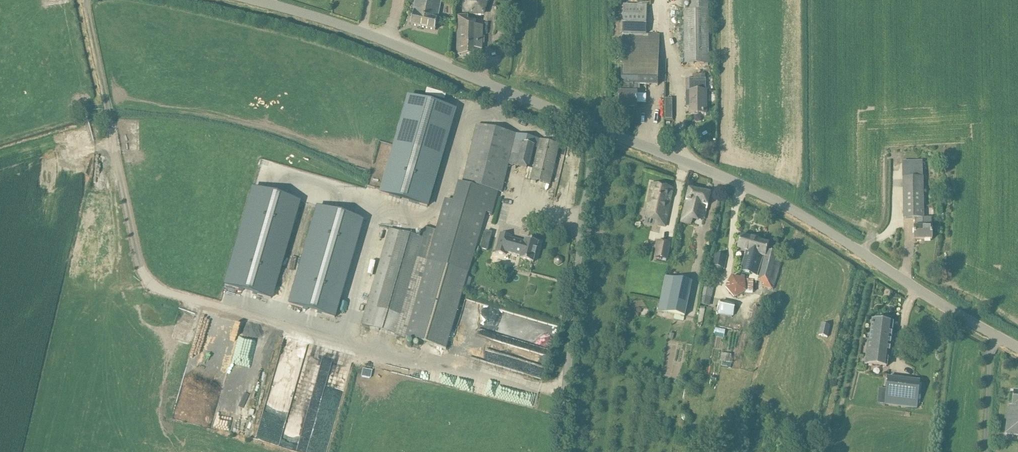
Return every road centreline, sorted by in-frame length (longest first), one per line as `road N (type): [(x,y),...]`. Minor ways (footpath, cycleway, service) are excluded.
road 1 (unclassified): [(1017,349),(807,219),(594,127)]
road 2 (unclassified): [(594,127),(364,33),(250,0)]
road 3 (track): [(193,301),(156,286),(143,269),(87,0)]
road 4 (unclassified): [(563,451),(594,127)]

